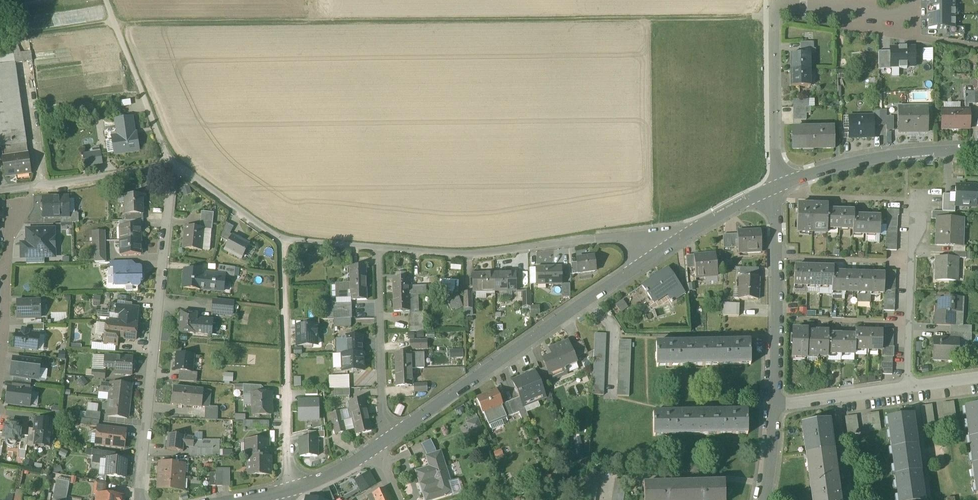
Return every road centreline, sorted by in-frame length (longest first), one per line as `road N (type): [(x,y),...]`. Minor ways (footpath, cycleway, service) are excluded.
road 1 (track): [(776,15),(114,21)]
road 2 (residential): [(662,248),(385,442)]
road 3 (residential): [(140,499),(168,166)]
road 4 (residential): [(662,248),(641,239),(464,255),(378,248)]
road 5 (residential): [(281,241),(290,489)]
road 6 (residential): [(776,189),(774,406)]
road 7 (residential): [(977,151),(875,159),(776,189)]
road 8 (residential): [(385,442),(378,248)]
road 9 (residential): [(776,189),(776,7)]
road 10 (residential): [(918,209),(912,387)]
road 11 (track): [(106,0),(168,166)]
road 12 (residential): [(0,191),(168,166)]
road 13 (residential): [(776,7),(888,16),(913,0)]
road 14 (residential): [(774,406),(912,387)]
road 15 (residential): [(281,241),(168,166)]
road 16 (residential): [(776,189),(662,248)]

